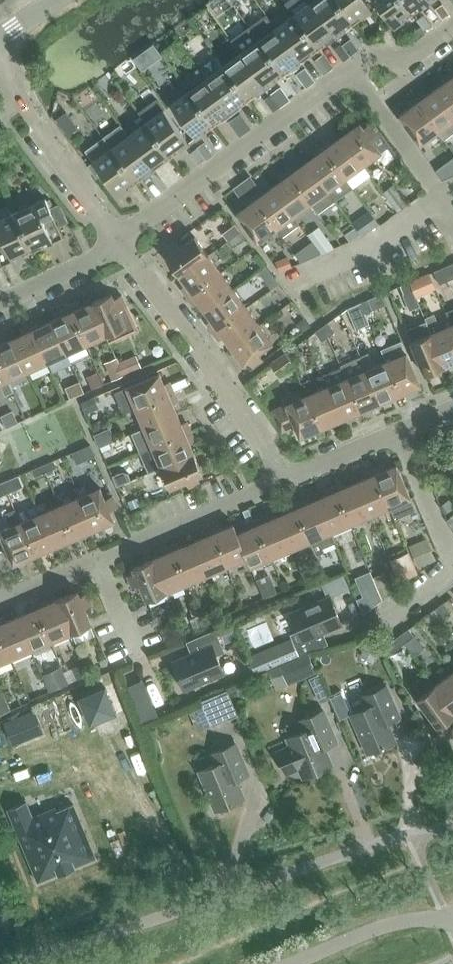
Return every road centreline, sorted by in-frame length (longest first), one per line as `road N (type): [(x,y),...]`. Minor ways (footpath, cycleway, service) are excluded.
road 1 (residential): [(29,963),(452,820)]
road 2 (residential): [(117,240),(374,53),(406,59),(452,26)]
road 3 (residential): [(281,469),(258,492),(0,602)]
road 4 (residential): [(281,469),(117,240)]
road 5 (residential): [(117,240),(0,57)]
road 6 (residential): [(452,410),(307,472),(281,469)]
road 7 (unclassified): [(292,963),(382,925),(452,917)]
road 8 (residential): [(0,302),(91,261),(117,240)]

